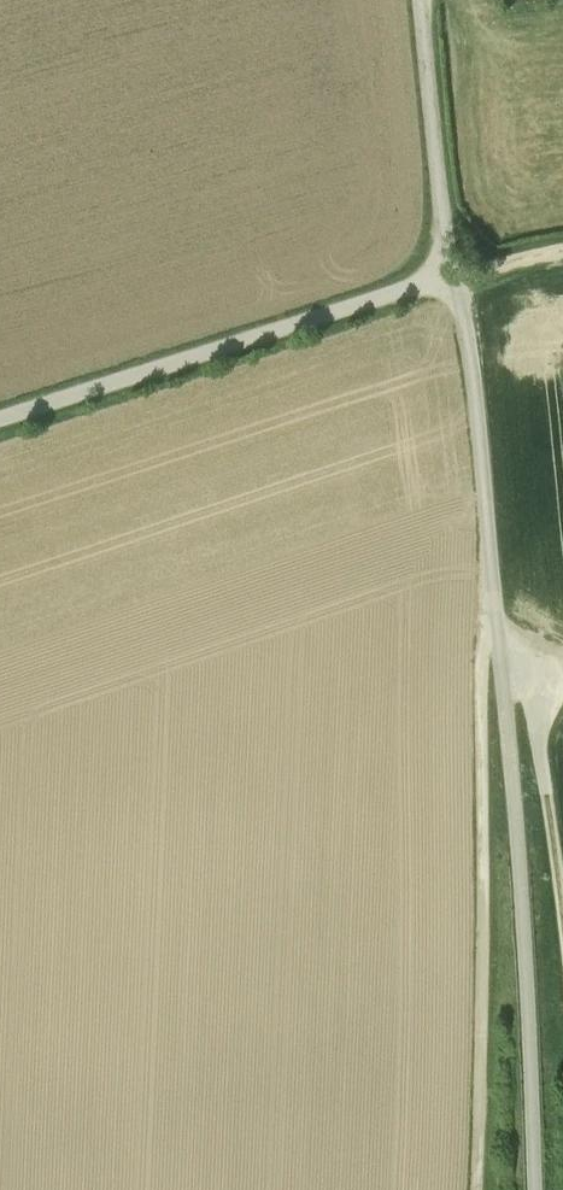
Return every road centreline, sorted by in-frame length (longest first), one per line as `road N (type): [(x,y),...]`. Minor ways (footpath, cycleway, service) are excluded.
road 1 (track): [(446,277),(463,307),(494,631),(508,664),(540,1018),(540,1189)]
road 2 (track): [(494,631),(483,710),(486,931),(477,1189)]
road 3 (track): [(0,421),(446,277)]
road 4 (track): [(446,277),(423,0)]
road 5 (track): [(508,664),(535,686),(562,890)]

